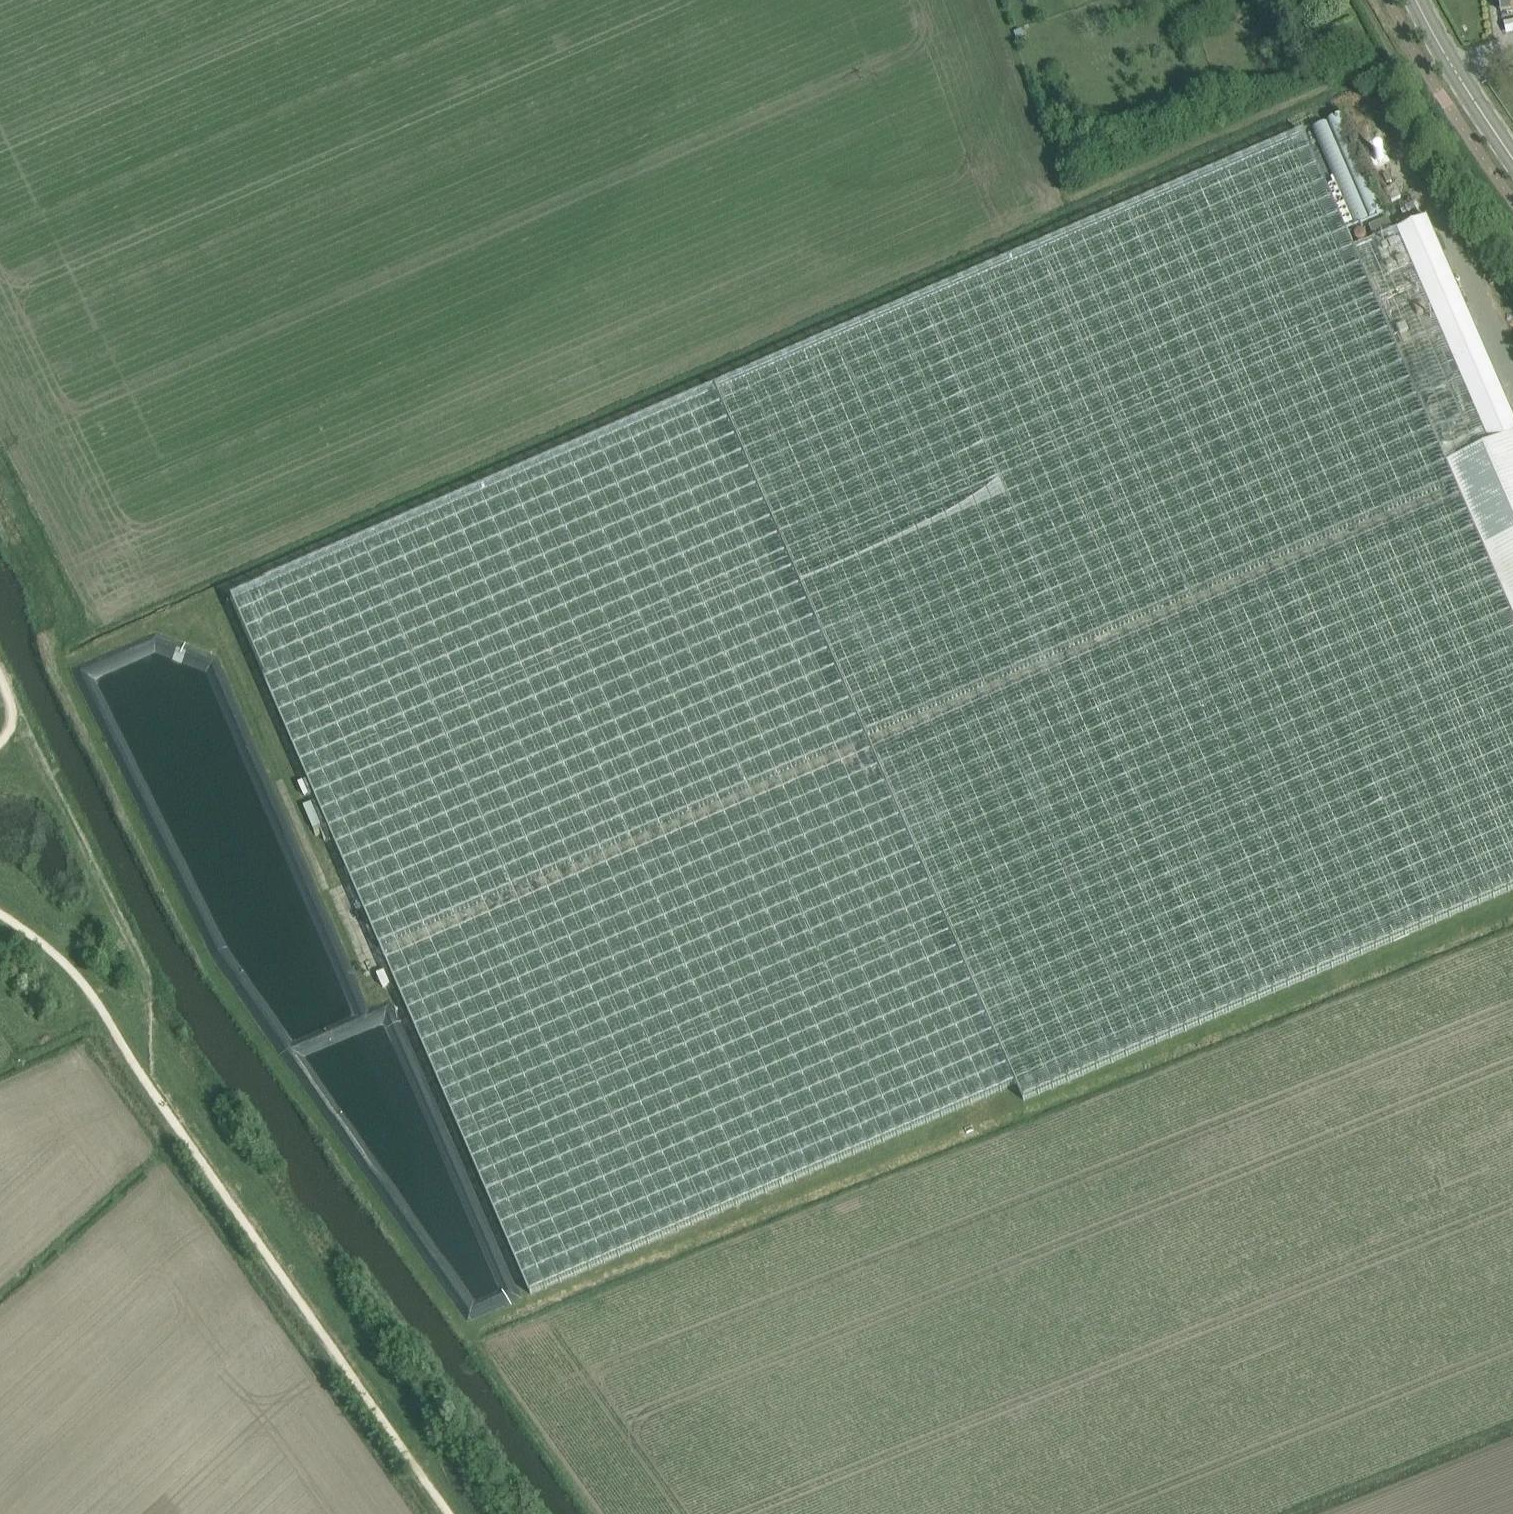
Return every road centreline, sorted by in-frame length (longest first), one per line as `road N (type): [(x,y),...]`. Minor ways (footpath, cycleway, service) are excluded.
road 1 (tertiary): [(1512,157),(1415,0)]

